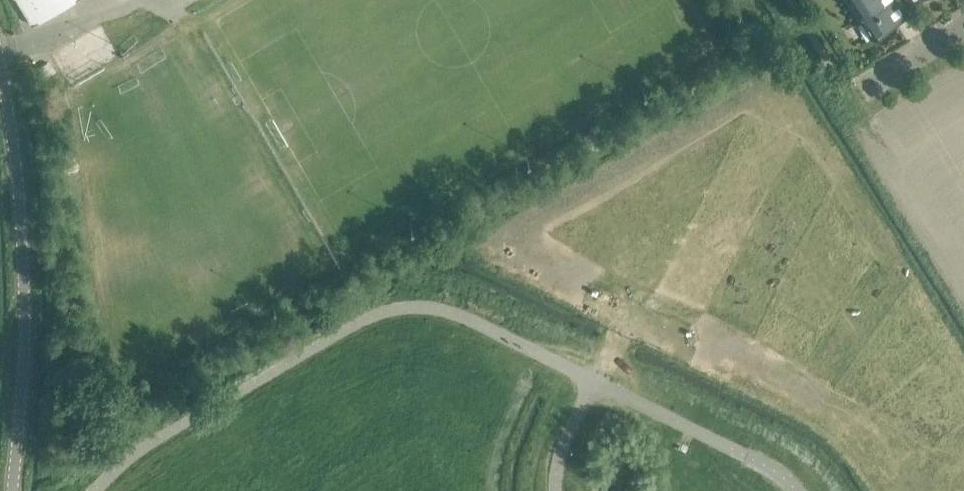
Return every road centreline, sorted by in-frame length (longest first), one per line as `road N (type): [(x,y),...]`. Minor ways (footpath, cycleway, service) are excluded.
road 1 (tertiary): [(12,490),(24,321),(19,206),(0,65)]
road 2 (residential): [(853,103),(963,33)]

